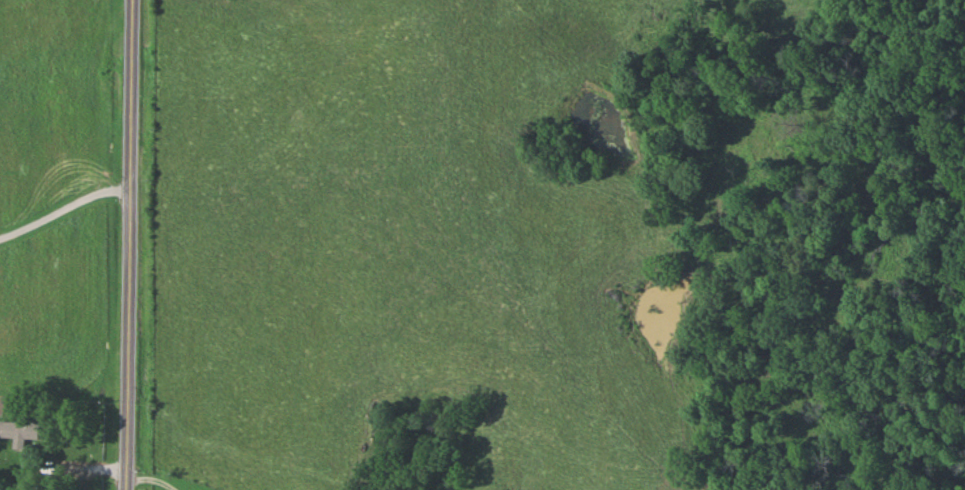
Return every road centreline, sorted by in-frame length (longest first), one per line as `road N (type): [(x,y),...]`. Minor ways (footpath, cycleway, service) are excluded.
road 1 (tertiary): [(134,0),(129,489)]

